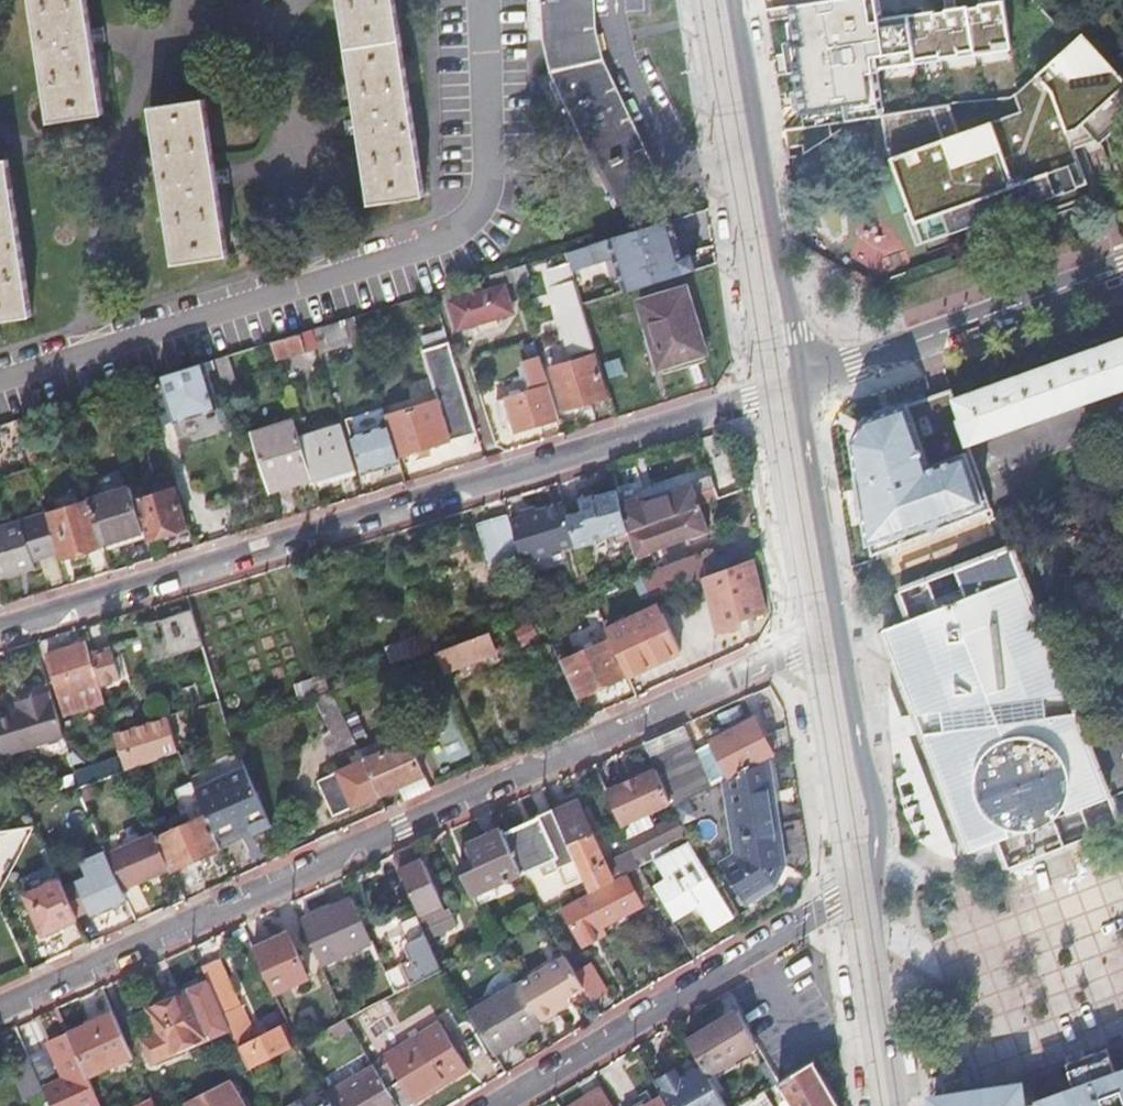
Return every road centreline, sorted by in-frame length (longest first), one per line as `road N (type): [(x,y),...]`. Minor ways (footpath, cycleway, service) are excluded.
road 1 (residential): [(0,1003),(181,921),(224,916),(323,873),(357,839),(554,764),(840,630)]
road 2 (residential): [(802,382),(527,474),(466,482),(104,589),(68,614),(0,633)]
road 3 (residential): [(499,1105),(858,890)]
road 4 (secondary): [(802,382),(736,0)]
road 5 (residential): [(1122,269),(802,382)]
road 6 (secondary): [(858,890),(876,859),(878,817),(840,630)]
road 7 (secondary): [(840,630),(802,382)]
road 8 (secondary): [(892,1105),(858,890)]

